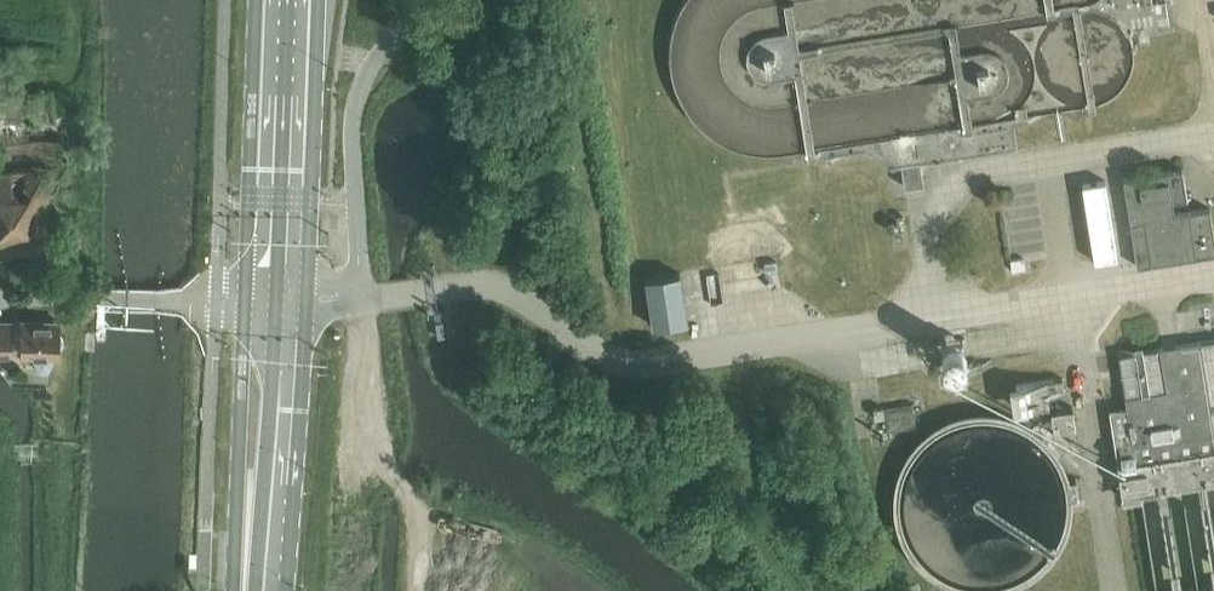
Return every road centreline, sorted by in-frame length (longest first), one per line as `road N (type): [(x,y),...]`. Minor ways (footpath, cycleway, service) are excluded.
road 1 (unclassified): [(287,300),(362,295),(354,105),(413,0)]
road 2 (primary): [(295,0),(287,300)]
road 3 (primary): [(274,590),(287,300)]
road 4 (unclassified): [(287,300),(78,298)]

